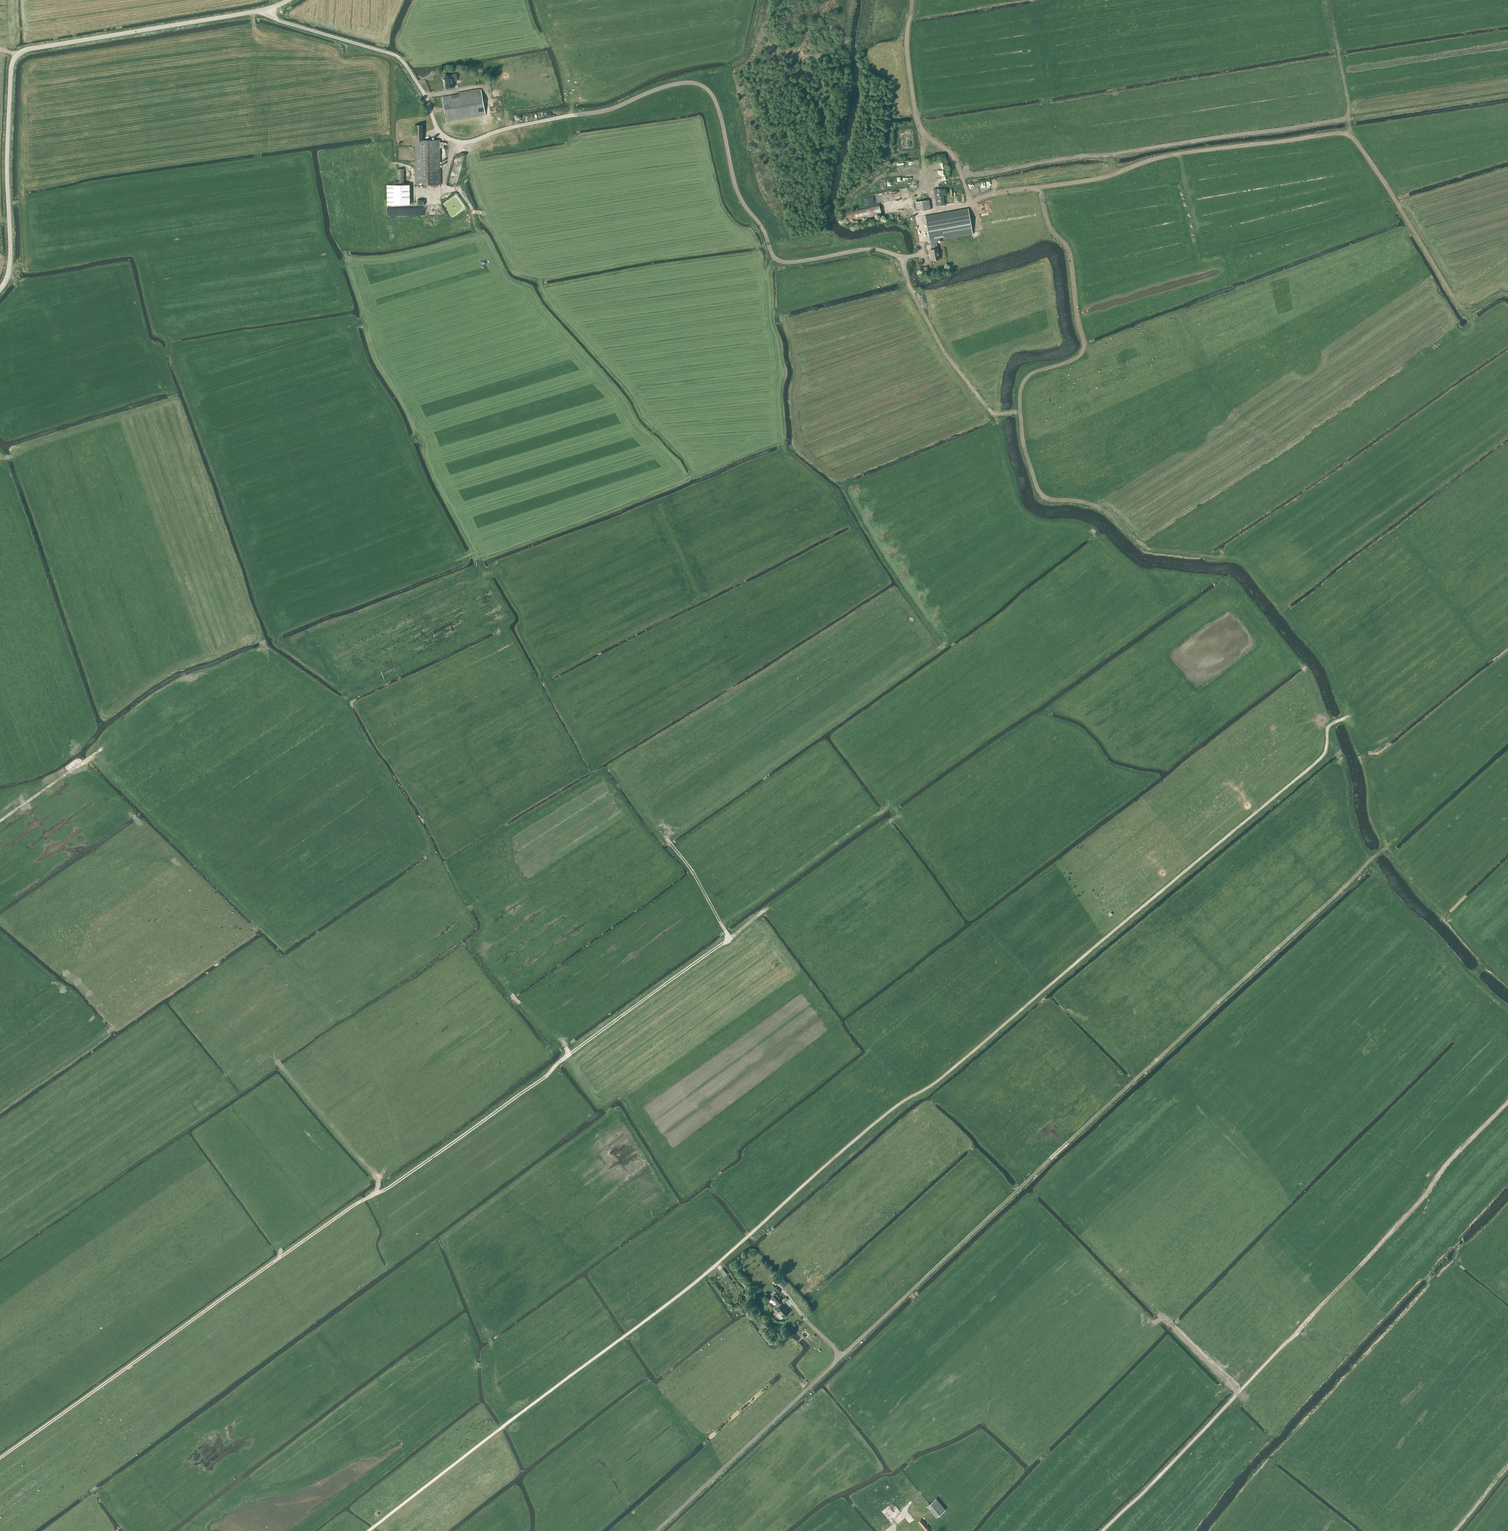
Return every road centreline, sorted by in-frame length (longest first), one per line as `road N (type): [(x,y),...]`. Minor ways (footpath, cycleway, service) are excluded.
road 1 (track): [(1345,718),(1328,727),(1320,760),(823,1167),(715,1267),(368,1530)]
road 2 (tertiary): [(0,289),(10,265),(7,165),(17,55),(291,0)]
road 3 (track): [(656,1530),(840,1358)]
road 4 (track): [(1019,1189),(840,1358)]
road 5 (track): [(912,0),(907,47),(917,122),(954,158),(970,202)]

